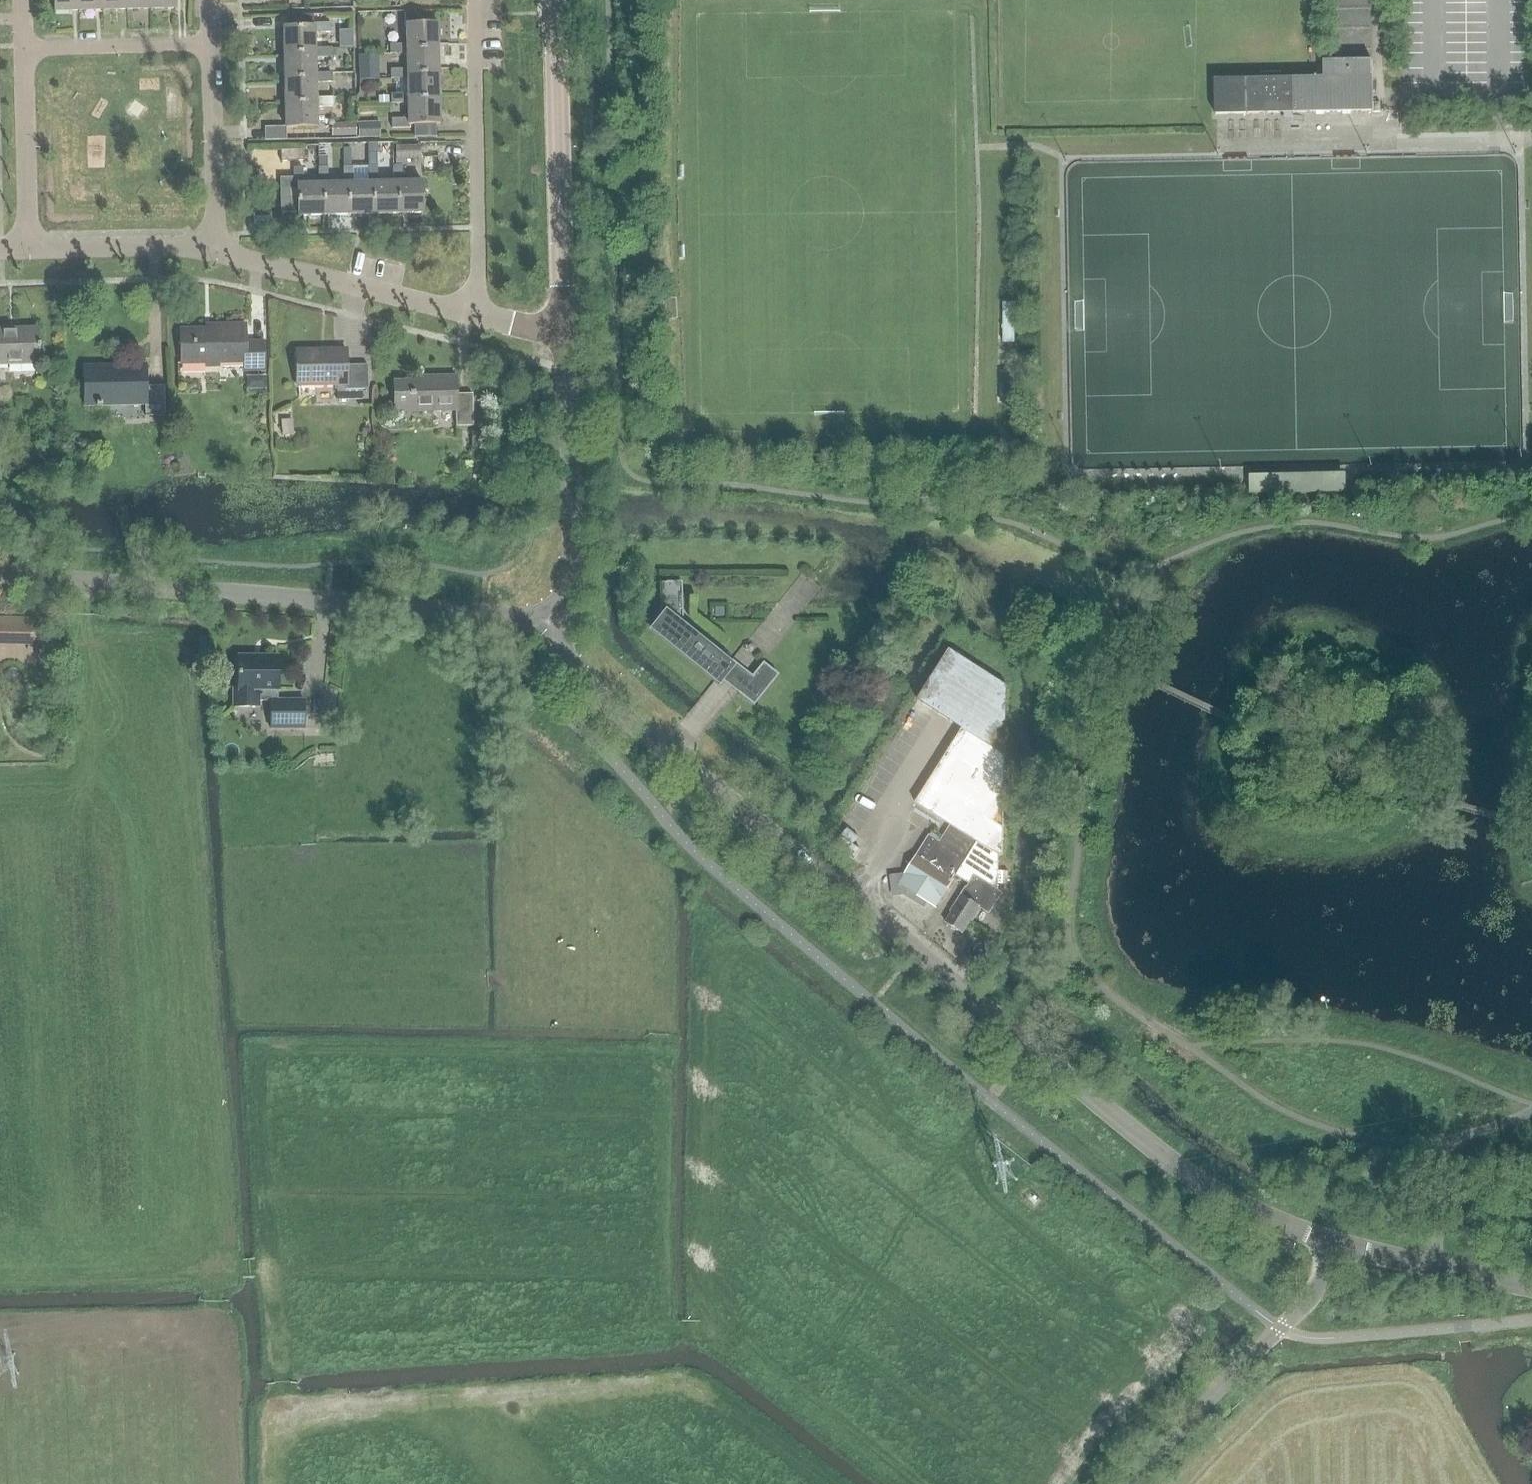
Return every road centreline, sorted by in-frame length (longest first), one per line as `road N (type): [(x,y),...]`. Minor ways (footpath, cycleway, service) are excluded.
road 1 (tertiary): [(1340,1246),(1211,1190),(1160,1154),(591,690),(563,651),(557,620)]
road 2 (tertiary): [(0,574),(557,620)]
road 3 (tertiary): [(563,333),(556,0)]
road 4 (unclassified): [(1133,1483),(1295,1314),(1340,1246)]
road 5 (residential): [(470,310),(471,0)]
road 6 (tertiary): [(557,620),(571,580),(563,333)]
road 7 (residential): [(470,310),(216,252)]
road 8 (residential): [(216,252),(212,44)]
road 9 (residential): [(29,250),(24,48)]
road 10 (tertiary): [(1531,1289),(1340,1246)]
road 11 (residential): [(212,44),(24,48)]
road 12 (residential): [(216,252),(29,250)]

